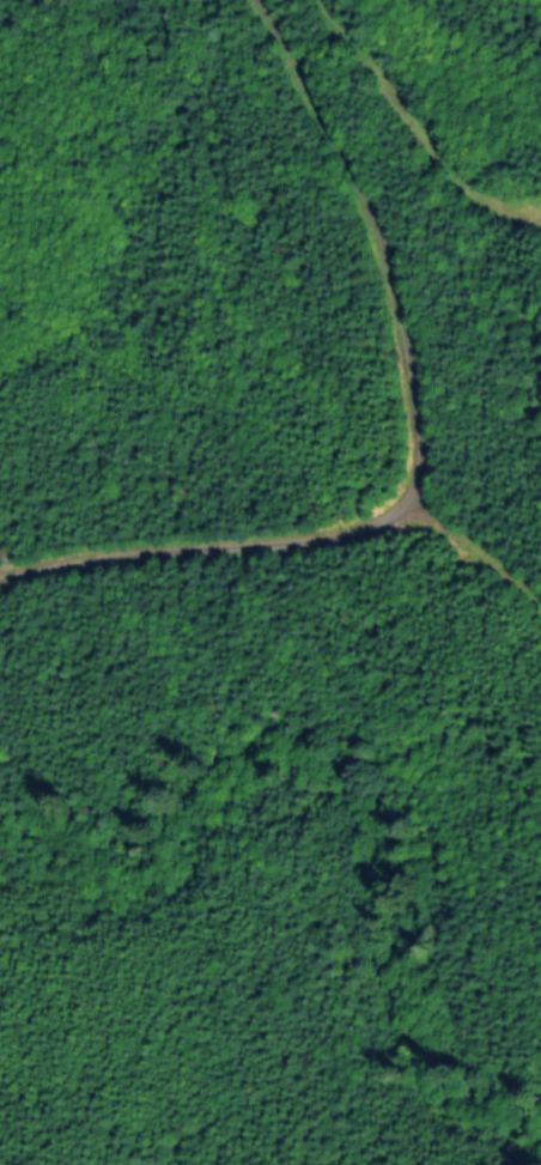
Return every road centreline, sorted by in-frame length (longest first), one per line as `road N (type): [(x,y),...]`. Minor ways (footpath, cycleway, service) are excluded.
road 1 (track): [(262,0),(326,81),(449,314),(451,491),(279,541),(0,596)]

